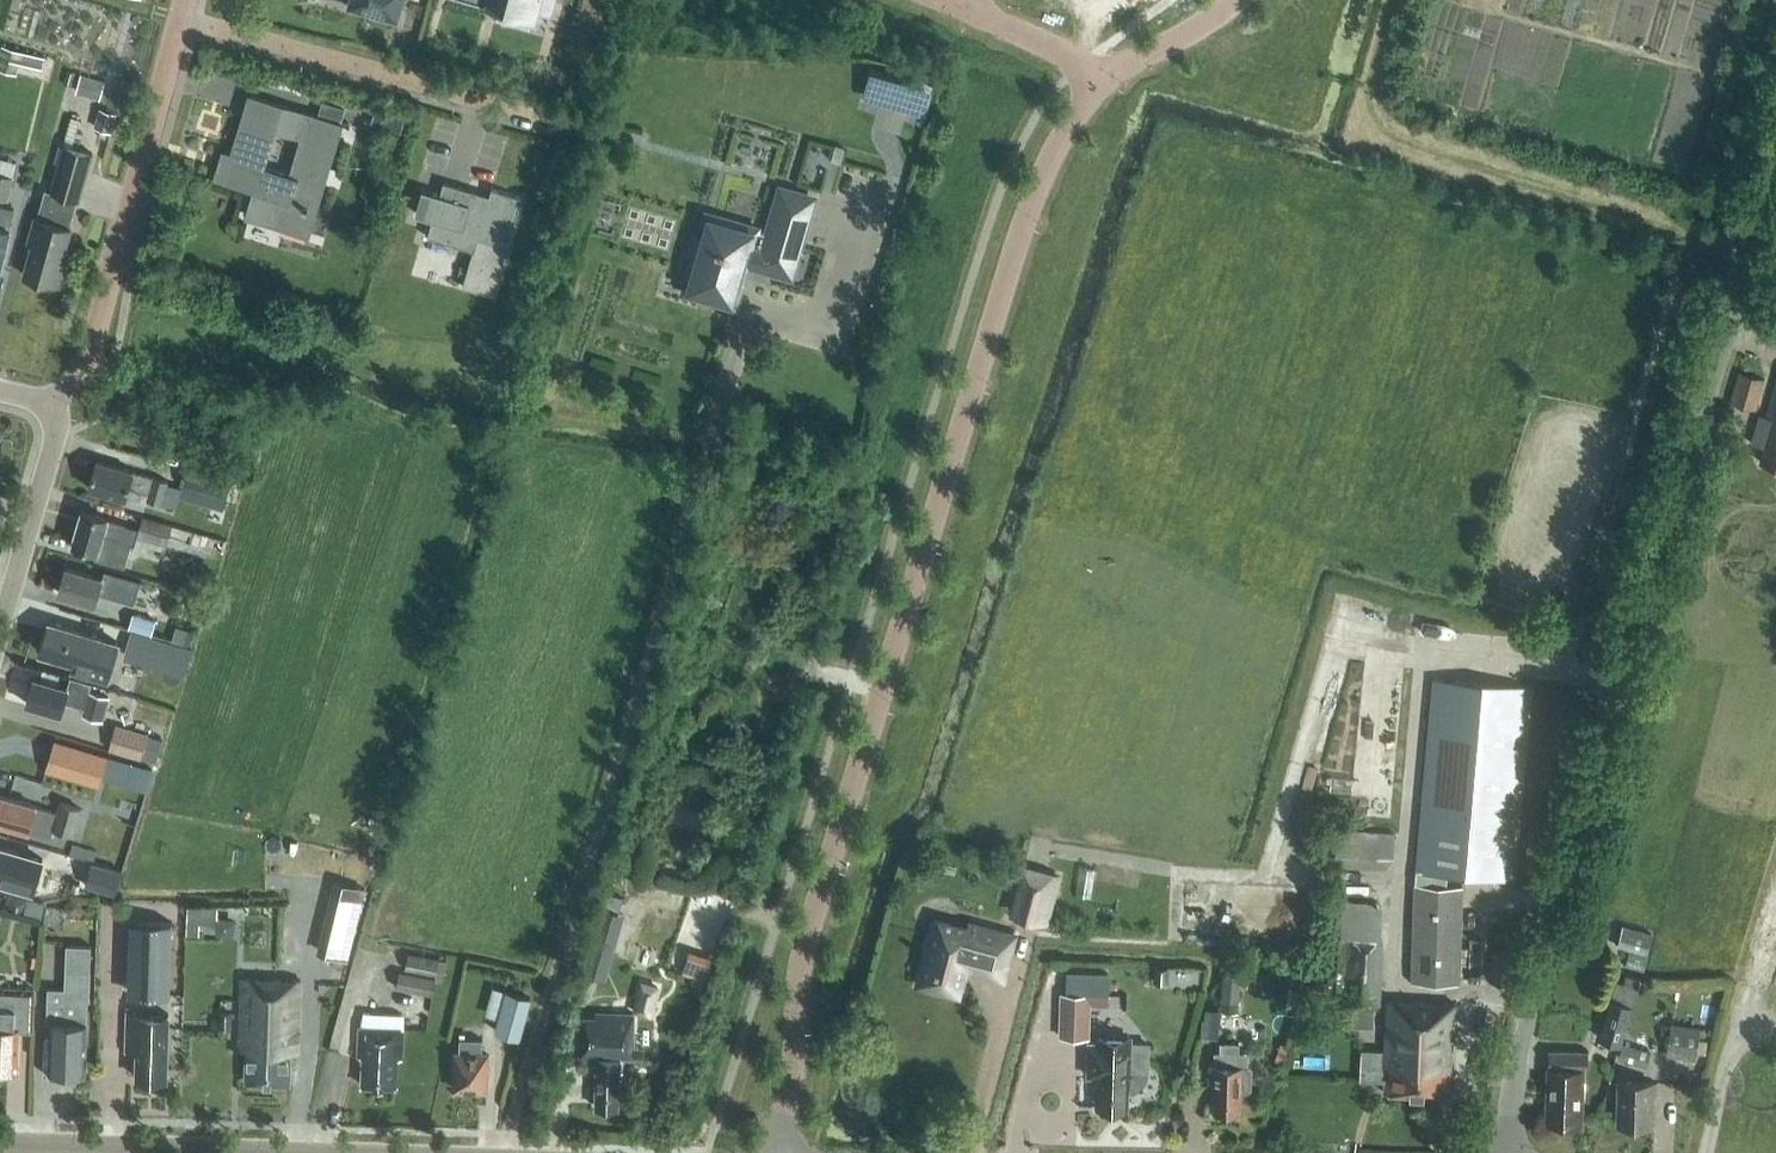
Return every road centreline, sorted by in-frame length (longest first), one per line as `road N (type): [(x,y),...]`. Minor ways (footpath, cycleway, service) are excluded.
road 1 (unclassified): [(1108,73),(1044,174),(1013,259),(853,787),(801,967),(782,1152)]
road 2 (unclassified): [(1498,1152),(1537,987),(1775,151)]
road 3 (unclassified): [(182,21),(96,335),(86,364),(50,404)]
road 4 (residential): [(182,21),(578,126)]
road 5 (unclassified): [(0,629),(58,431),(50,404)]
road 6 (secondary): [(166,1152),(0,1147)]
road 7 (unclassified): [(1108,73),(967,6)]
road 8 (unclassified): [(1233,0),(1108,73)]

